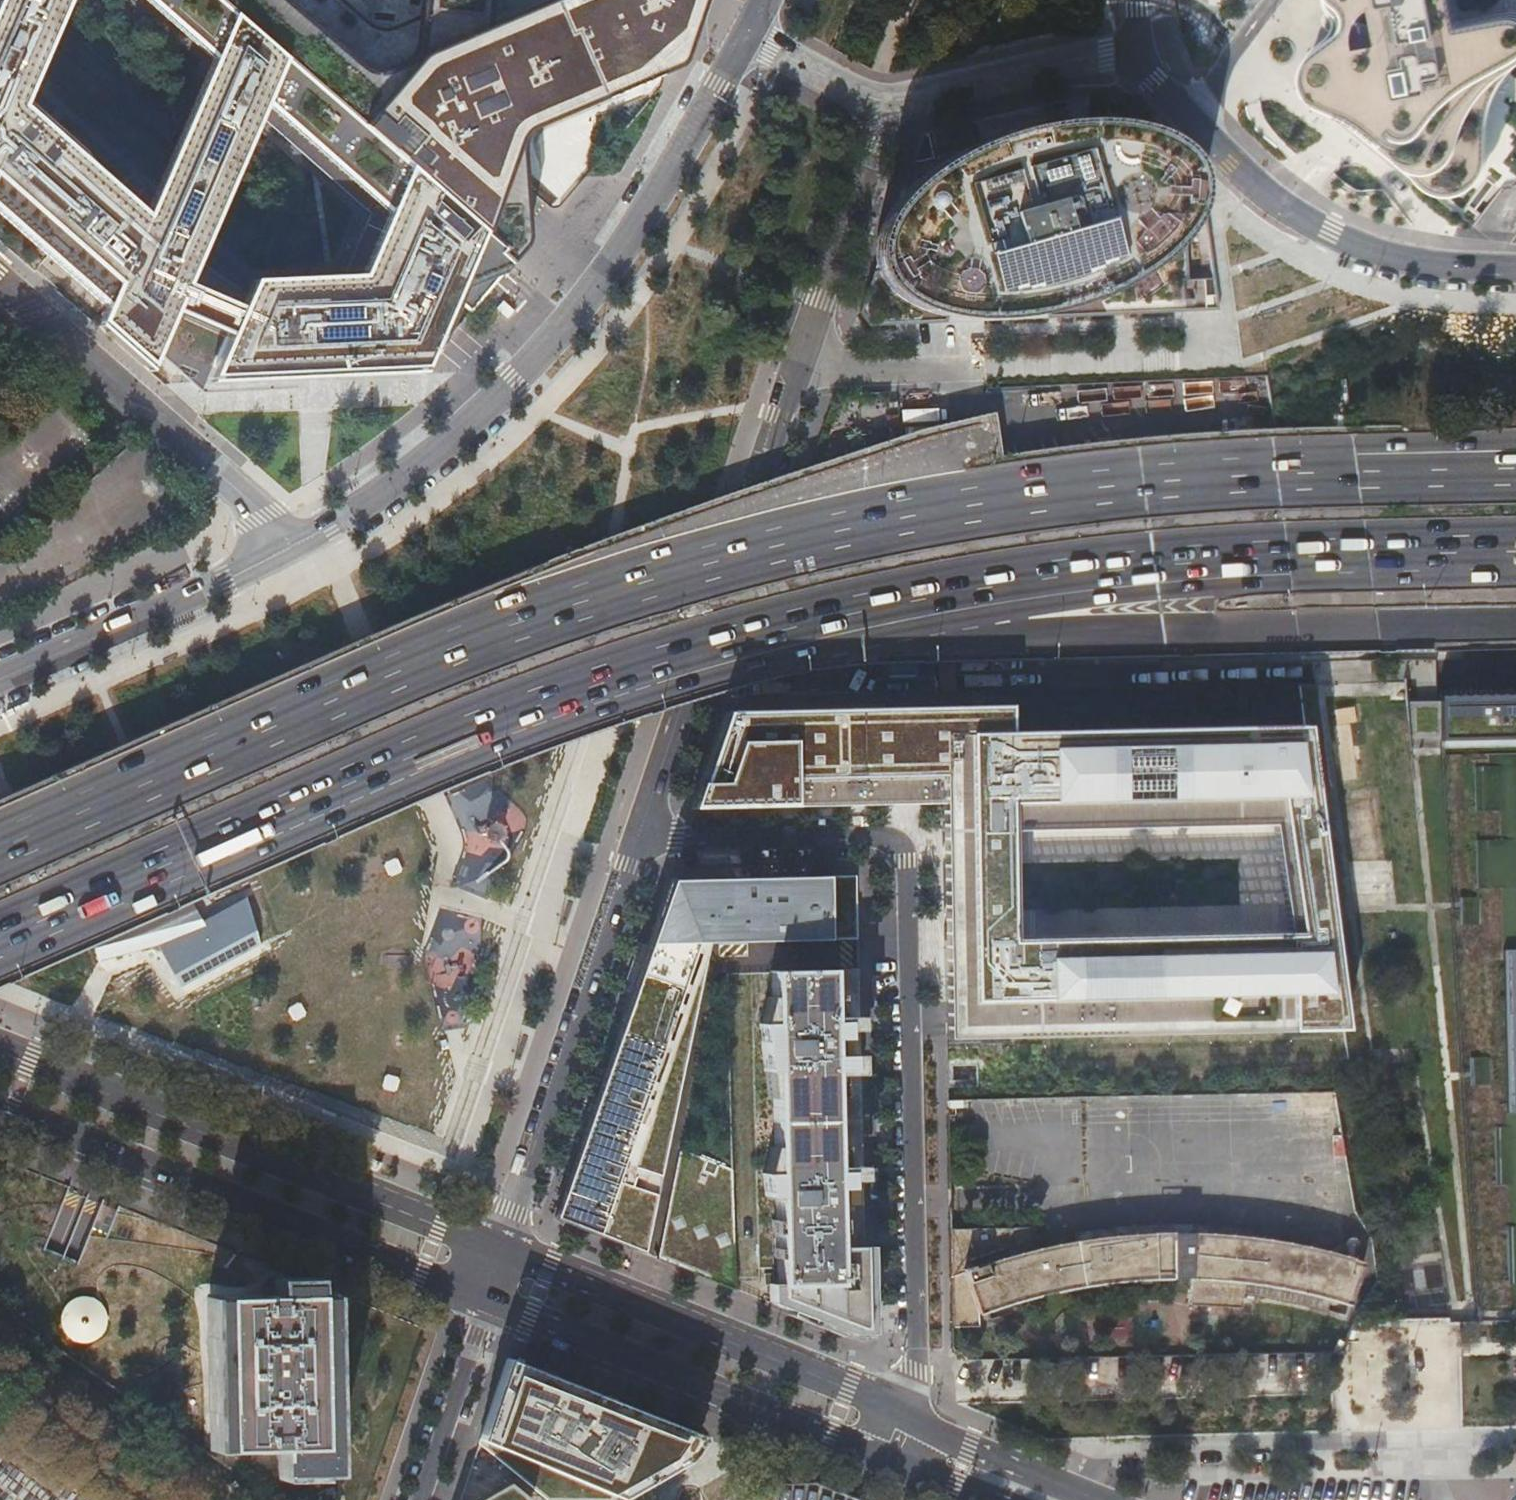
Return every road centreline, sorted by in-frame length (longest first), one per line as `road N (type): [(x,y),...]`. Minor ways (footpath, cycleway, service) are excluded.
road 1 (trunk): [(1360,460),(1098,482),(867,522),(712,563),(467,643),(0,850)]
road 2 (residential): [(633,843),(901,839),(917,1422)]
road 3 (trunk): [(0,938),(488,724),(776,632)]
road 4 (trunk): [(776,632),(949,591),(1059,575),(1515,559)]
road 5 (trunk): [(776,632),(1515,624)]
road 6 (residential): [(750,38),(629,231),(505,388),(452,440),(292,550)]
road 7 (secondary): [(497,1250),(0,1052)]
road 8 (secondary): [(0,1104),(483,1297)]
road 9 (residential): [(633,843),(795,370)]
road 10 (secondary): [(917,1422),(497,1250)]
road 11 (secondary): [(483,1297),(901,1466)]
road 12 (residential): [(497,1250),(633,843)]
road 13 (residential): [(1074,1489),(1102,1446),(1435,1441)]
road 14 (residential): [(1515,272),(1460,270),(1367,250),(1280,207),(1228,156)]
road 15 (residential): [(292,550),(0,679)]
road 16 (residential): [(884,107),(795,370)]
road 17 (residential): [(1137,49),(884,107)]
road 18 (residential): [(422,1499),(483,1297)]
road 19 (tertiary): [(292,550),(145,412)]
road 20 (tertiary): [(0,281),(145,412)]
road 21 (secondary): [(1074,1489),(917,1422)]
road 22 (trunk): [(1515,441),(1360,460)]
road 23 (trunk): [(1515,459),(1360,460)]
road 24 (residential): [(884,107),(750,38)]
road 25 (residential): [(1137,49),(1154,81),(1228,156)]

